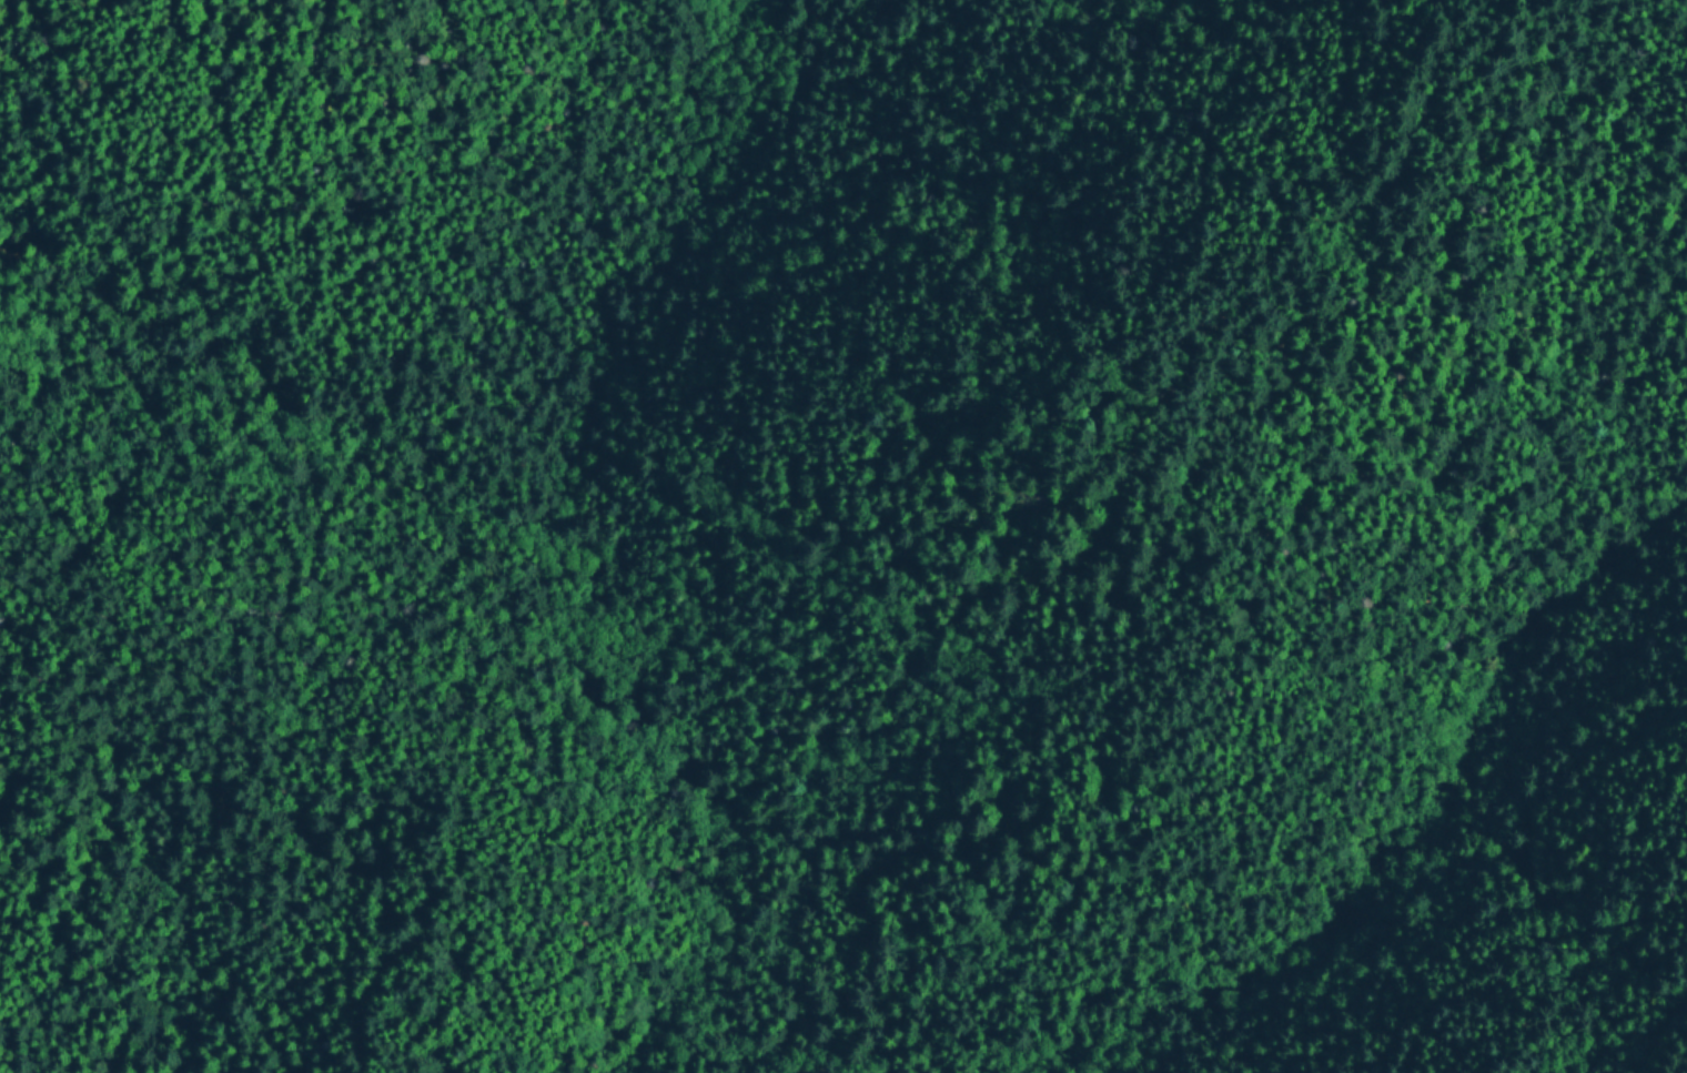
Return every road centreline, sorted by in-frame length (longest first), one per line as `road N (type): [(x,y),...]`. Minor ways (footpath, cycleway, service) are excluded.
road 1 (track): [(1366,217),(1518,9),(1533,0)]

